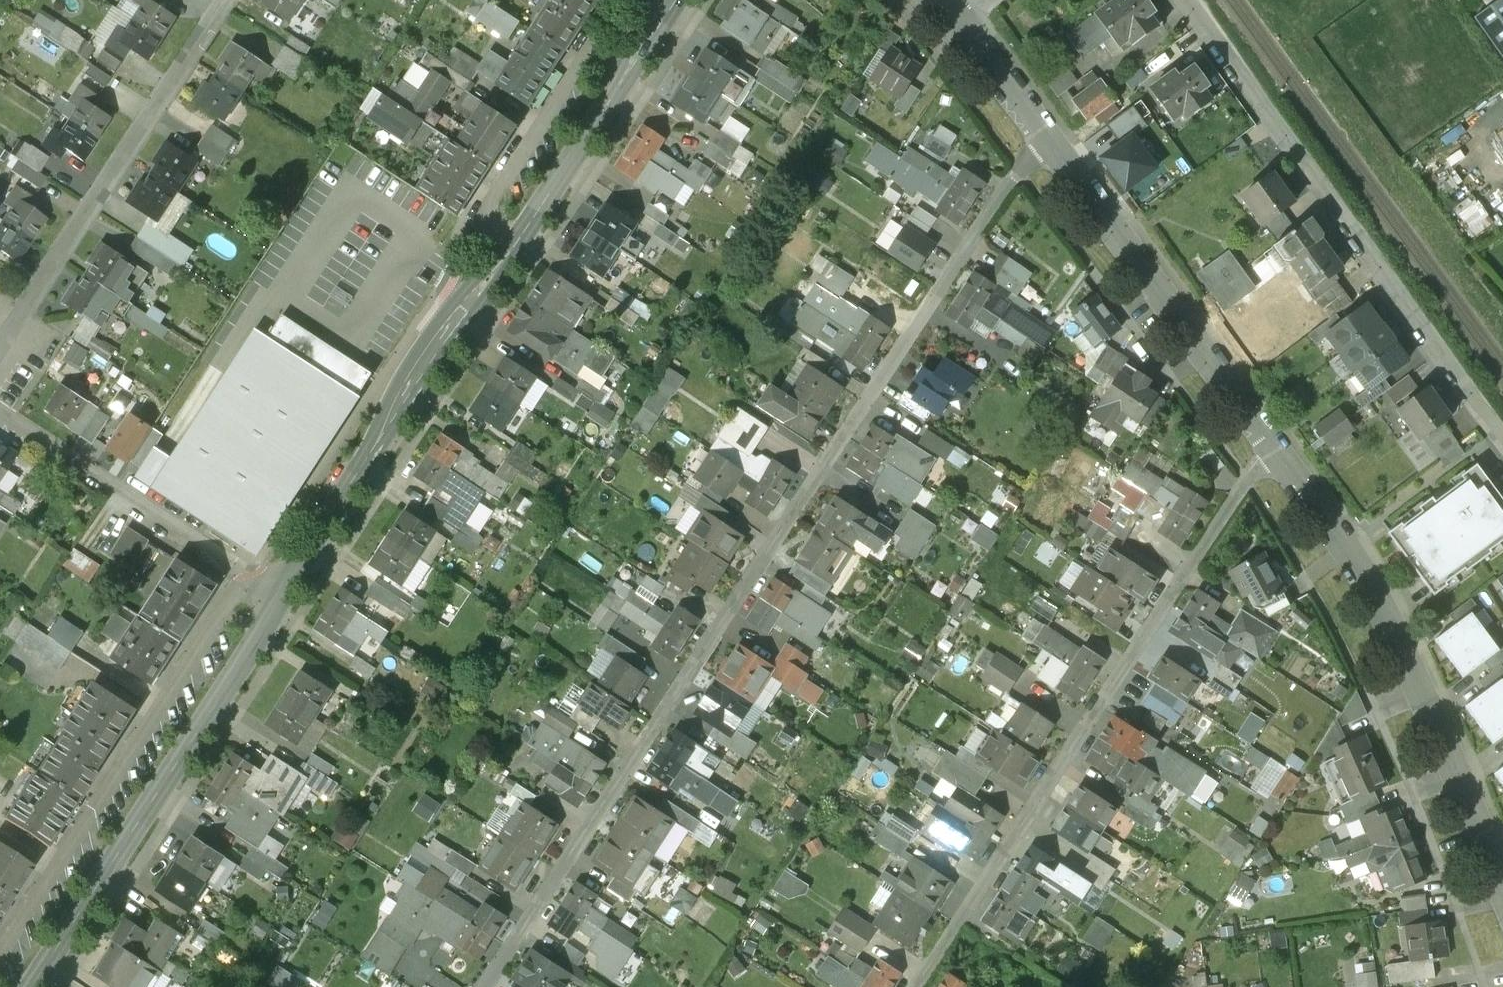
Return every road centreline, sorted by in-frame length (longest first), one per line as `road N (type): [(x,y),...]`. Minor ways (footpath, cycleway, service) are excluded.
road 1 (residential): [(484,986),(953,264),(1041,145)]
road 2 (primary): [(652,14),(641,48),(512,251),(451,325),(283,593)]
road 3 (residential): [(930,986),(1247,470),(1274,441)]
road 4 (residential): [(1185,0),(1502,445)]
road 5 (residential): [(1274,441),(1340,537),(1406,664),(1502,889)]
road 6 (primary): [(283,593),(30,986)]
road 7 (residential): [(0,340),(219,0)]
road 8 (residential): [(1041,145),(1274,441)]
road 9 (residential): [(283,593),(0,415)]
road 10 (residential): [(953,25),(1041,145)]

